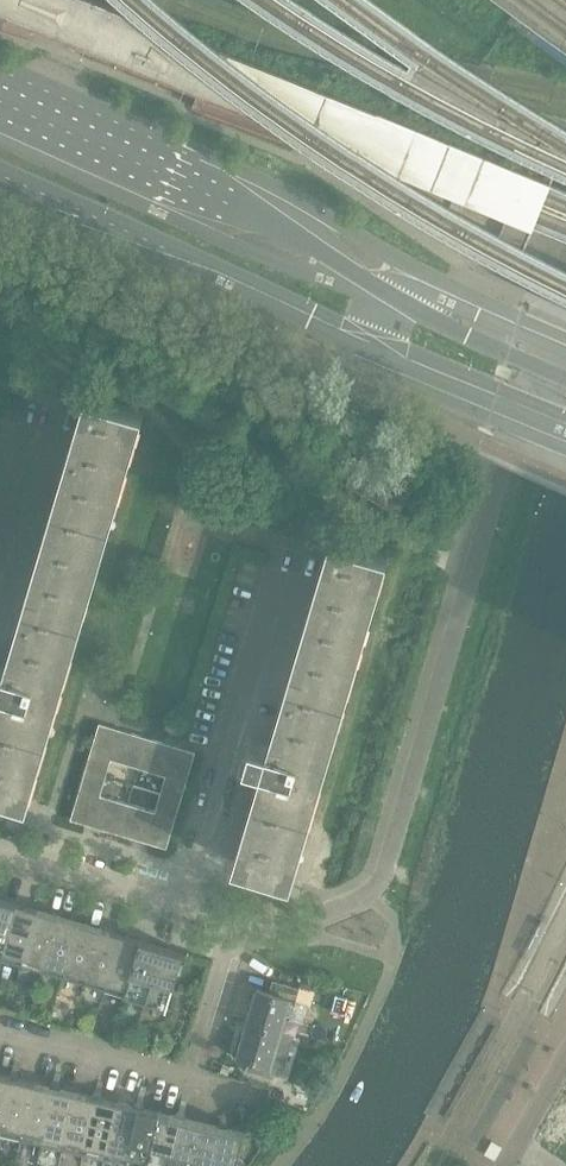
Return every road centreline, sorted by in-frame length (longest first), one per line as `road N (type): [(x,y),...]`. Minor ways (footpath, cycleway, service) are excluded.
road 1 (secondary): [(565,380),(386,294),(161,167),(0,93)]
road 2 (secondary): [(0,168),(565,418)]
road 3 (residential): [(183,905),(280,580)]
road 4 (residential): [(258,1092),(0,1035)]
road 5 (residential): [(0,850),(183,905)]
road 6 (residential): [(183,905),(237,921),(200,1043)]
road 7 (residential): [(0,545),(32,433),(58,408)]

